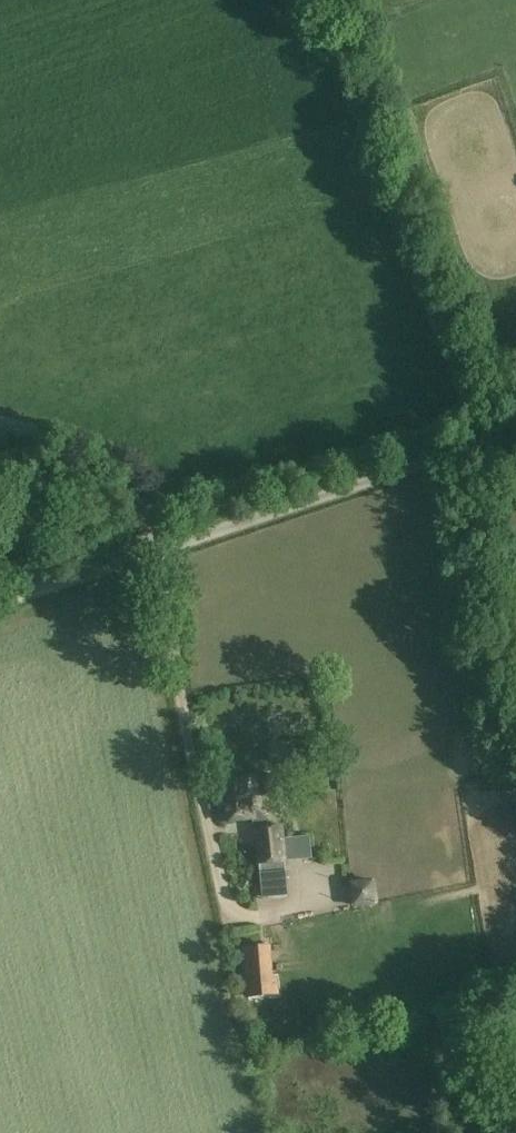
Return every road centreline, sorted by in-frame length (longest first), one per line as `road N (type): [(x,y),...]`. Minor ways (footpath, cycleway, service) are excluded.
road 1 (unclassified): [(0,602),(515,438)]

